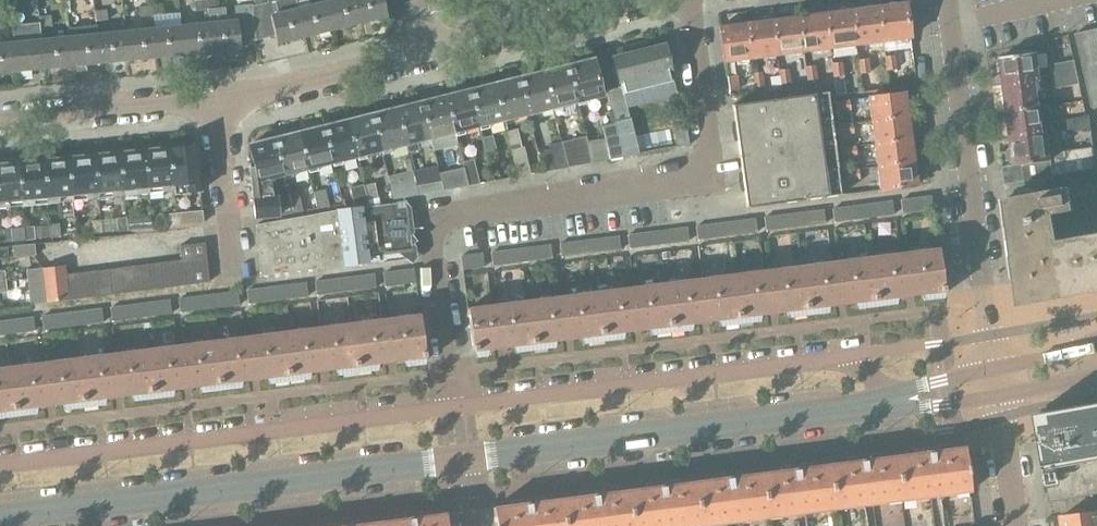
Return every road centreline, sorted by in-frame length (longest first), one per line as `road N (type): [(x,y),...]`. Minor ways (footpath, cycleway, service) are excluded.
road 1 (residential): [(452,407),(433,226),(461,212),(694,174),(710,154),(690,0)]
road 2 (tertiary): [(0,519),(461,459)]
road 3 (residential): [(892,402),(884,386),(837,359),(452,407)]
road 4 (residential): [(452,407),(0,465)]
road 5 (tertiary): [(461,459),(892,402)]
road 6 (residential): [(947,0),(995,370)]
road 7 (residential): [(218,97),(433,50)]
road 8 (residential): [(0,114),(218,97)]
road 9 (residential): [(433,50),(633,0)]
road 10 (residential): [(231,235),(53,257)]
road 11 (residential): [(231,235),(218,97)]
road 12 (residential): [(1015,525),(998,395)]

